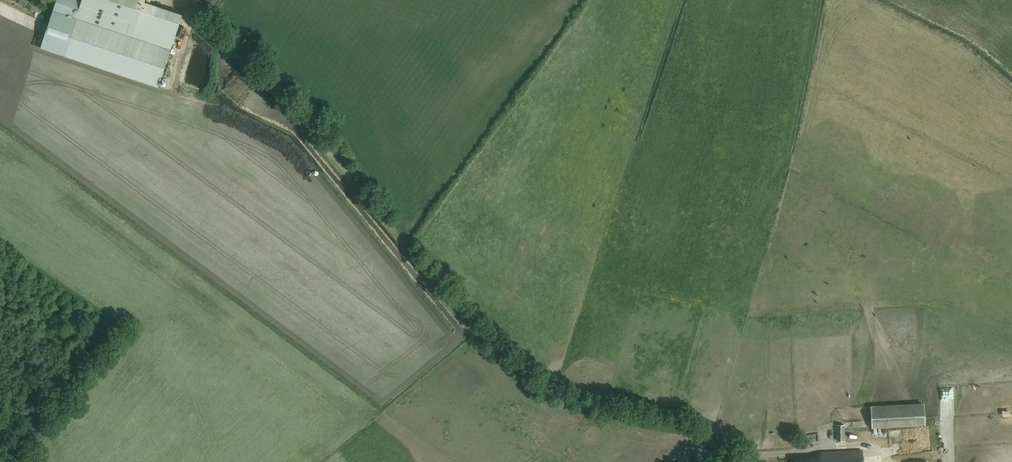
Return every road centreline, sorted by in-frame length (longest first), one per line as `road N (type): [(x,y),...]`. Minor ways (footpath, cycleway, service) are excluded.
road 1 (track): [(181,0),(301,118),(449,295),(538,382),(583,405),(701,437),(725,461)]

